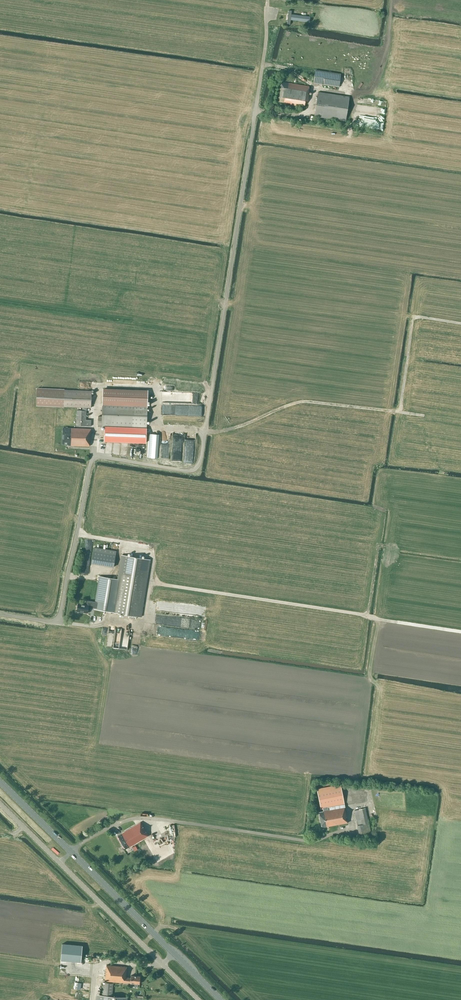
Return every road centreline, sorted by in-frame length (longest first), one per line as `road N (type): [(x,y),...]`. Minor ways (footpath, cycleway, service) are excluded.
road 1 (residential): [(0,615),(59,617),(94,458),(187,471),(200,463),(267,9)]
road 2 (track): [(150,582),(460,632)]
road 3 (primary): [(221,999),(0,782)]
road 4 (unclassified): [(199,999),(0,804)]
road 5 (track): [(206,432),(306,402),(424,415)]
road 6 (track): [(400,412),(413,316),(460,323)]

